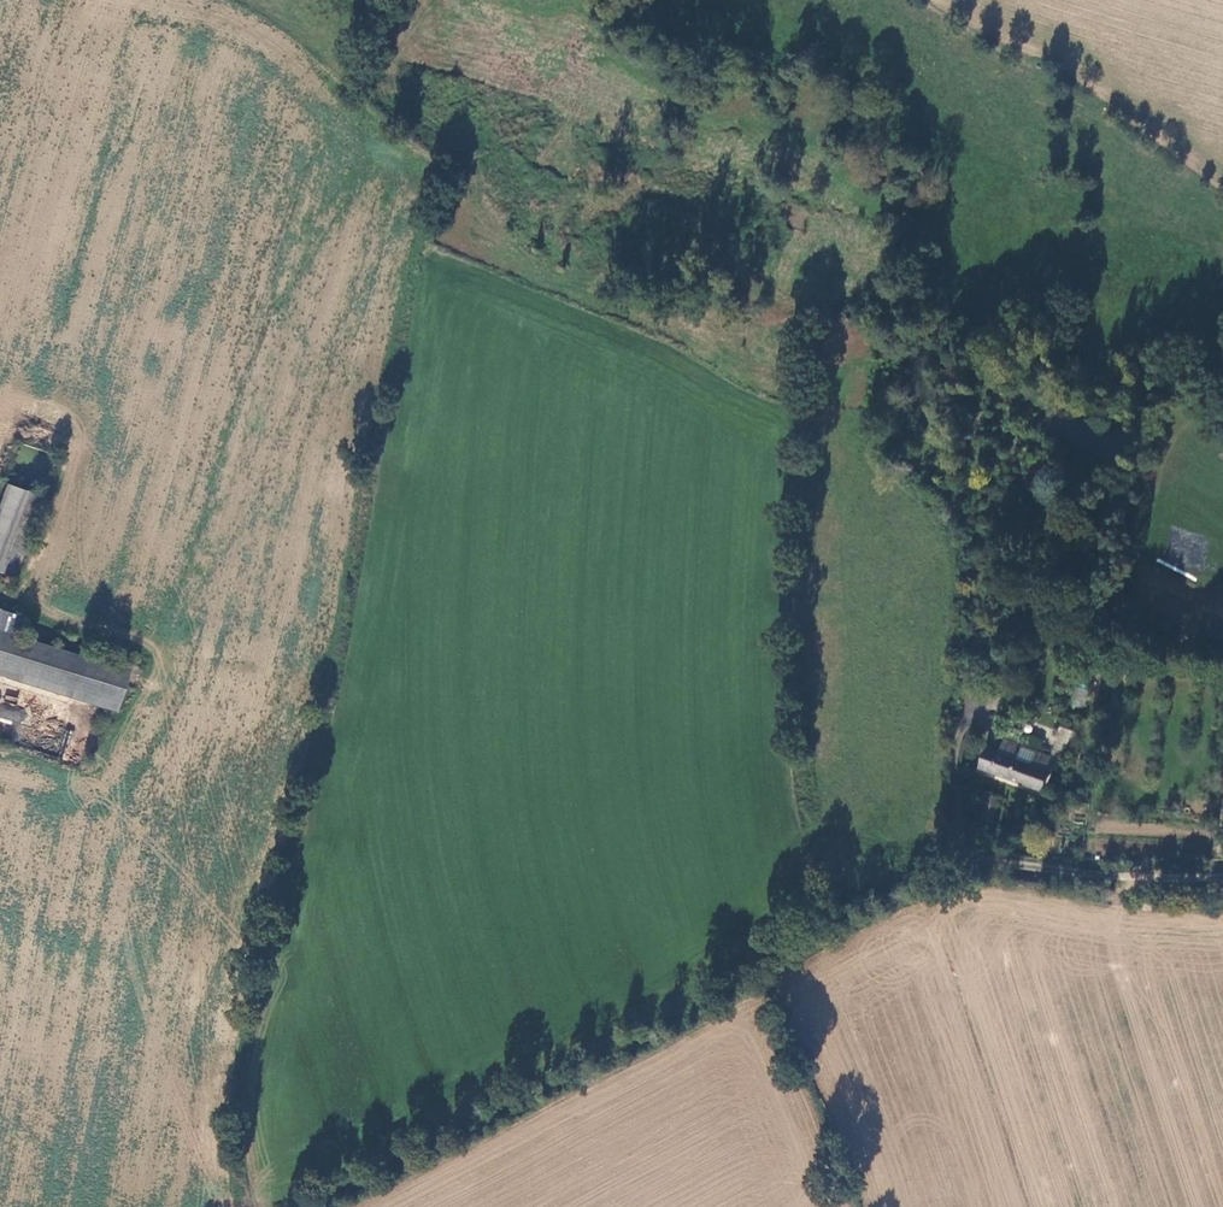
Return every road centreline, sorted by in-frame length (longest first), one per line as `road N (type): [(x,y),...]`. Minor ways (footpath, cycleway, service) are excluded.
road 1 (unclassified): [(1222,876),(973,850),(958,825),(953,775),(958,733),(976,699)]
road 2 (track): [(0,954),(237,1003)]

